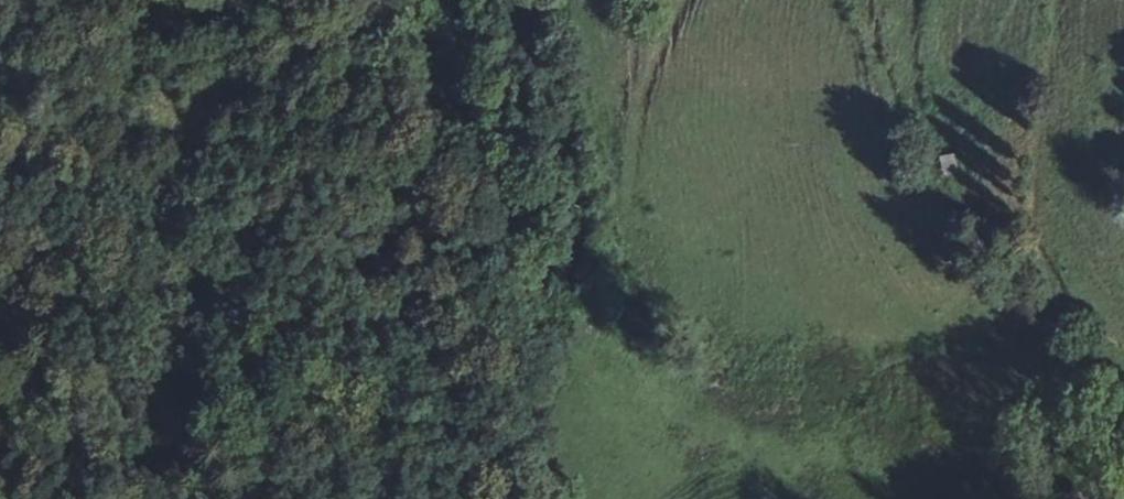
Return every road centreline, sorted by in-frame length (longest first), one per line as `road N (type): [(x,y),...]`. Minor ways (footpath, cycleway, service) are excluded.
road 1 (track): [(179,498),(174,413),(223,288),(239,264),(265,246),(302,235),(383,281),(456,387),(514,498)]
road 2 (track): [(509,498),(438,458),(354,353),(285,328),(223,288)]

